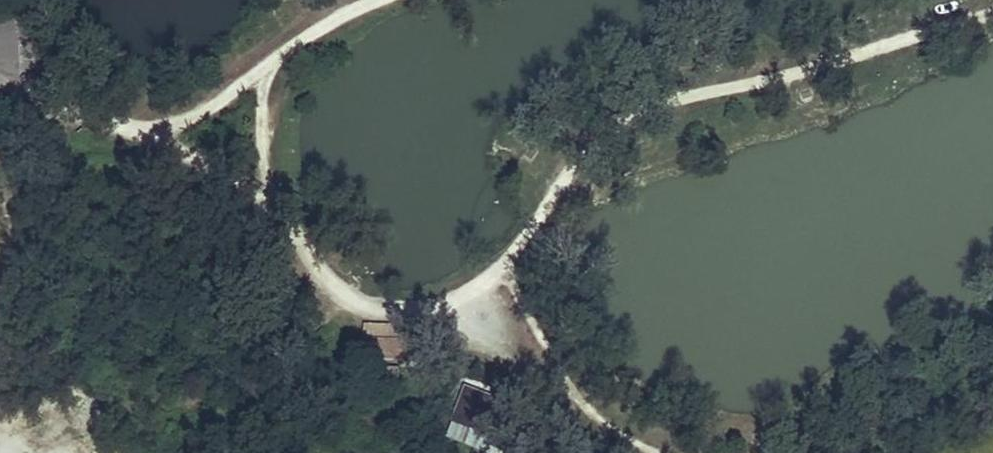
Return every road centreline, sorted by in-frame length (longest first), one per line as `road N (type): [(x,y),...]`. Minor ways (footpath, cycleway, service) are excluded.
road 1 (track): [(158,137),(274,205),(352,297),(382,312),(410,312),(477,294),(567,390),(660,452)]
road 2 (track): [(992,15),(635,116),(586,154),(477,294)]
road 3 (track): [(384,0),(307,36),(158,137),(60,105),(5,59)]
road 4 (track): [(274,205),(261,121),(269,66)]

